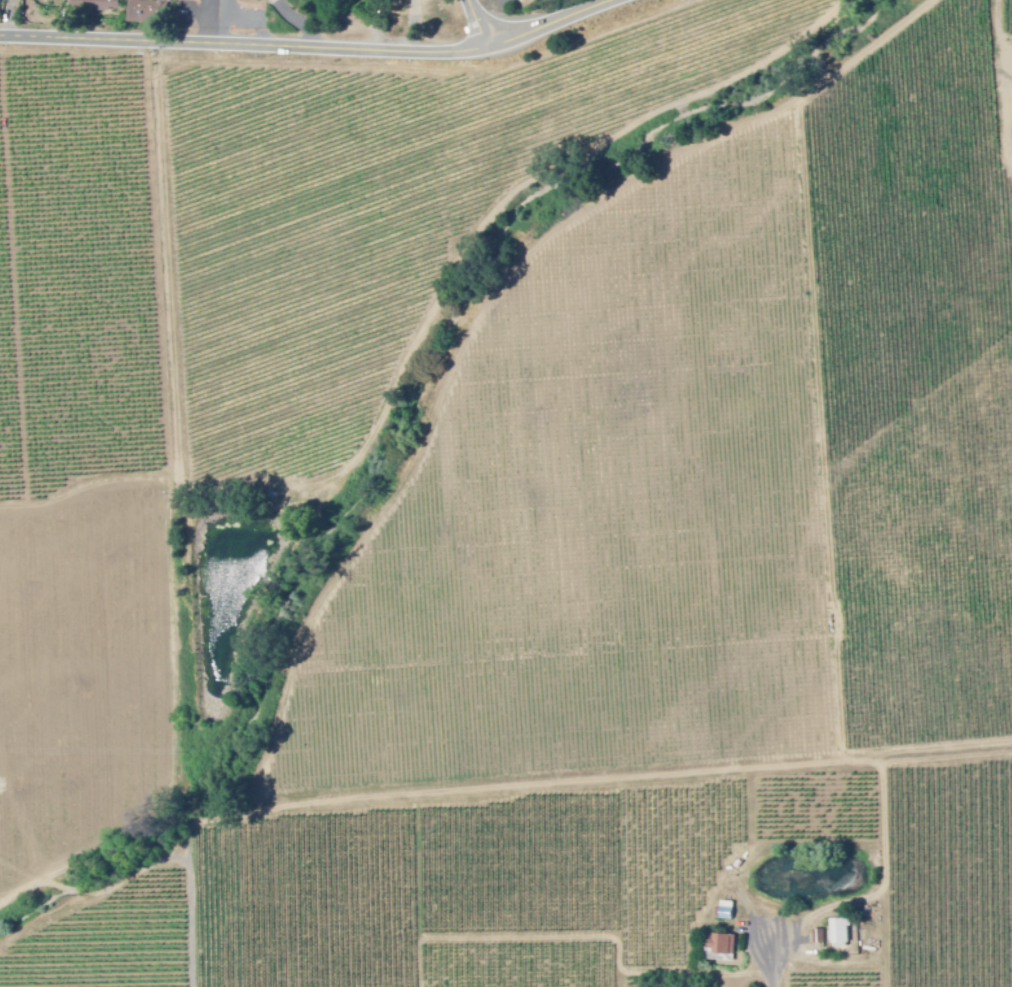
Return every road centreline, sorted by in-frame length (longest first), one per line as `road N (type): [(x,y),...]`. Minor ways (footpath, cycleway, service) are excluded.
road 1 (tertiary): [(624,0),(478,54),(0,41)]

